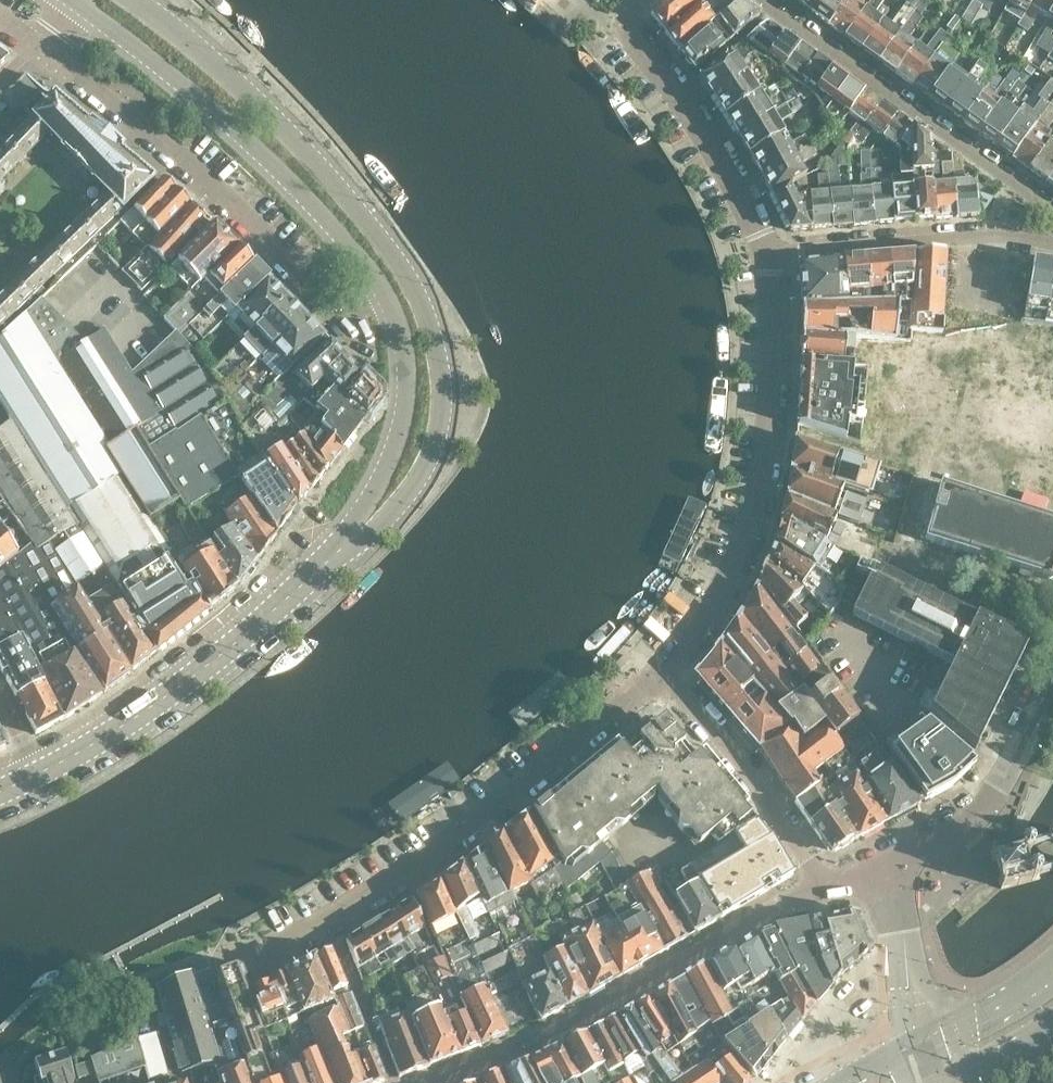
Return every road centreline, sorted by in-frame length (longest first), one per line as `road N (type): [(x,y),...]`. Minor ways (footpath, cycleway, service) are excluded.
road 1 (unclassified): [(294,583),(365,536),(438,450),(448,400),(442,341),(413,277),(351,195),(287,128),(132,0)]
road 2 (residential): [(255,960),(515,811),(663,667)]
road 3 (residential): [(386,298),(357,312),(39,42)]
road 4 (residential): [(663,667),(745,566),(770,416),(771,251)]
road 5 (residential): [(823,883),(576,1018),(431,1082)]
road 6 (unclassified): [(78,1),(239,134),(313,208),(386,298)]
road 7 (residential): [(1052,212),(763,0)]
road 8 (unclassified): [(386,298),(409,366),(403,422),(372,490),(294,583)]
road 9 (residential): [(294,583),(146,706),(41,769)]
road 10 (residential): [(771,251),(708,139),(629,34),(628,15),(643,0)]
road 11 (residential): [(1052,244),(992,234),(771,251)]
road 12 (residential): [(823,883),(663,667)]
road 13 (residential): [(901,865),(986,799),(1052,670)]
road 14 (residential): [(914,1044),(901,865)]
road 15 (secondary): [(1052,974),(914,1044)]
road 16 (secondary): [(941,1082),(1052,1029)]

